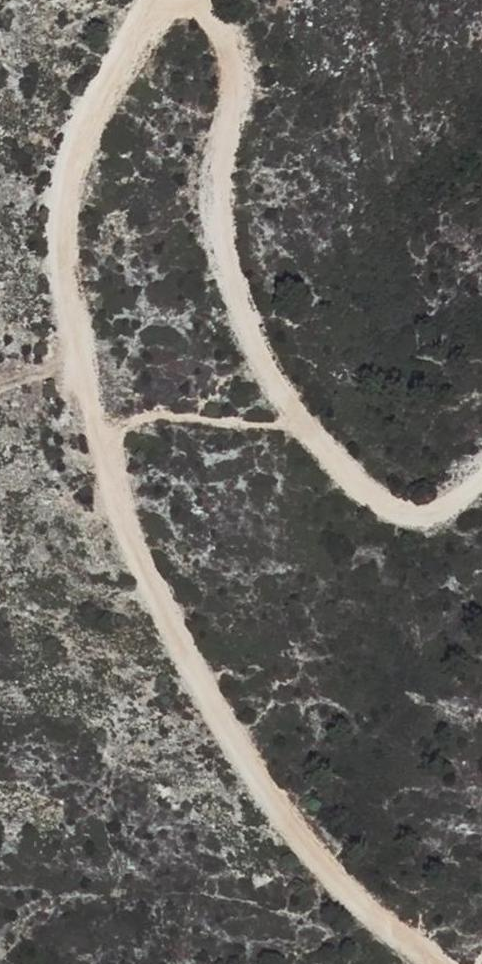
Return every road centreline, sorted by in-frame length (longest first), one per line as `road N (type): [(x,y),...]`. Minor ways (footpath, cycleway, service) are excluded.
road 1 (track): [(84,357),(157,612),(259,794),(341,886),(432,963)]
road 2 (track): [(481,483),(423,517),(384,506),(299,423),(249,327),(214,219),(236,83),(223,34),(202,0)]
road 3 (track): [(157,0),(100,92),(69,167),(63,245),(84,357)]

